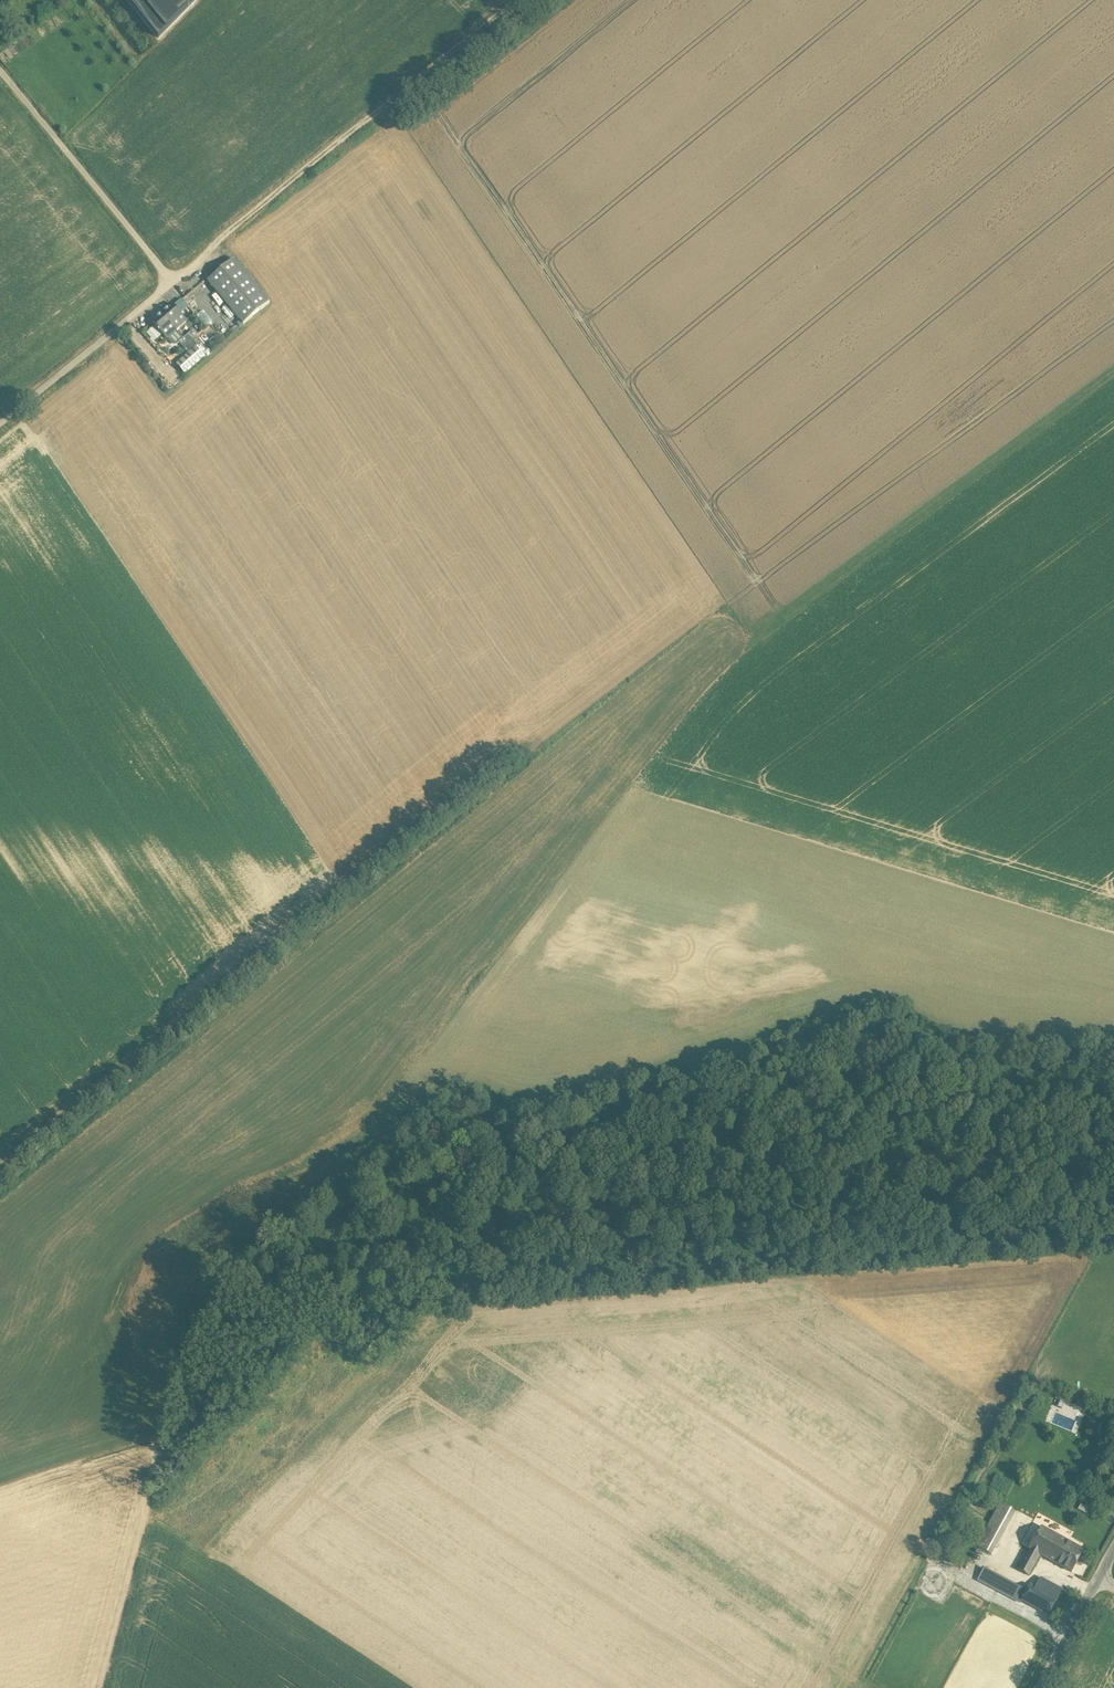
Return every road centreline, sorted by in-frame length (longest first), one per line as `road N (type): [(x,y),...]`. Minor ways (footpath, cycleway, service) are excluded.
road 1 (unclassified): [(0,425),(172,282),(0,71)]
road 2 (track): [(1113,374),(753,639)]
road 3 (track): [(512,0),(172,282)]
road 4 (unclassified): [(1113,1549),(1037,1687)]

